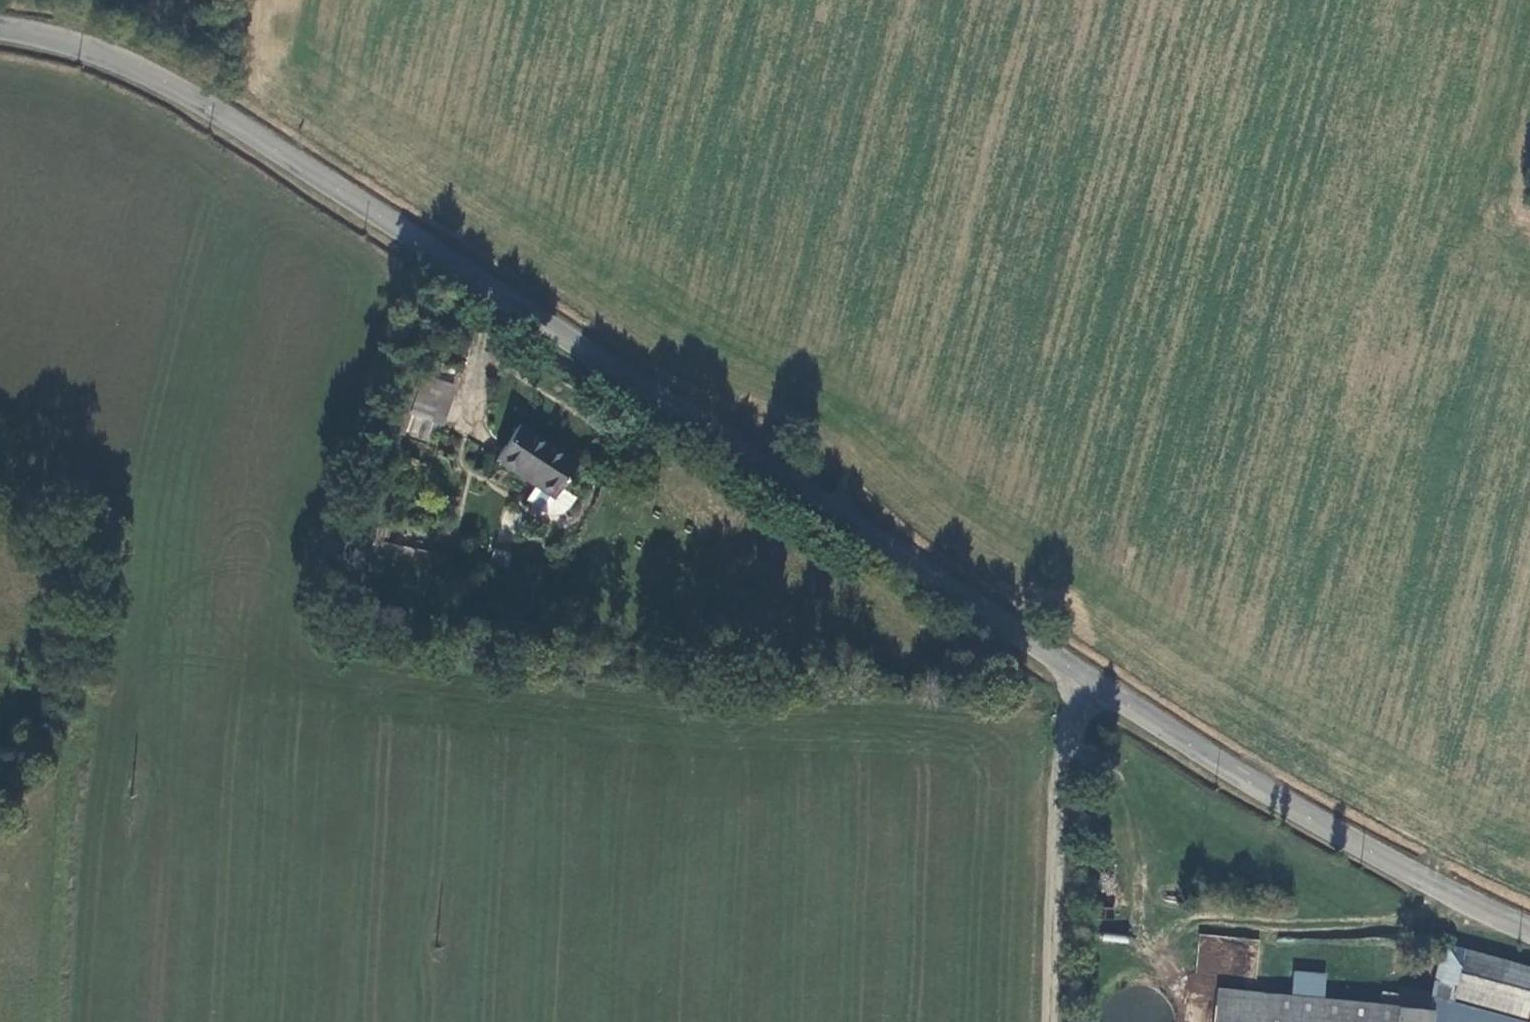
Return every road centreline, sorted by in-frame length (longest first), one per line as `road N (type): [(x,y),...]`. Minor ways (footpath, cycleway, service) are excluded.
road 1 (tertiary): [(0,29),(103,55),(200,100),(1310,821),(1529,931)]
road 2 (track): [(1051,1021),(1069,665)]

